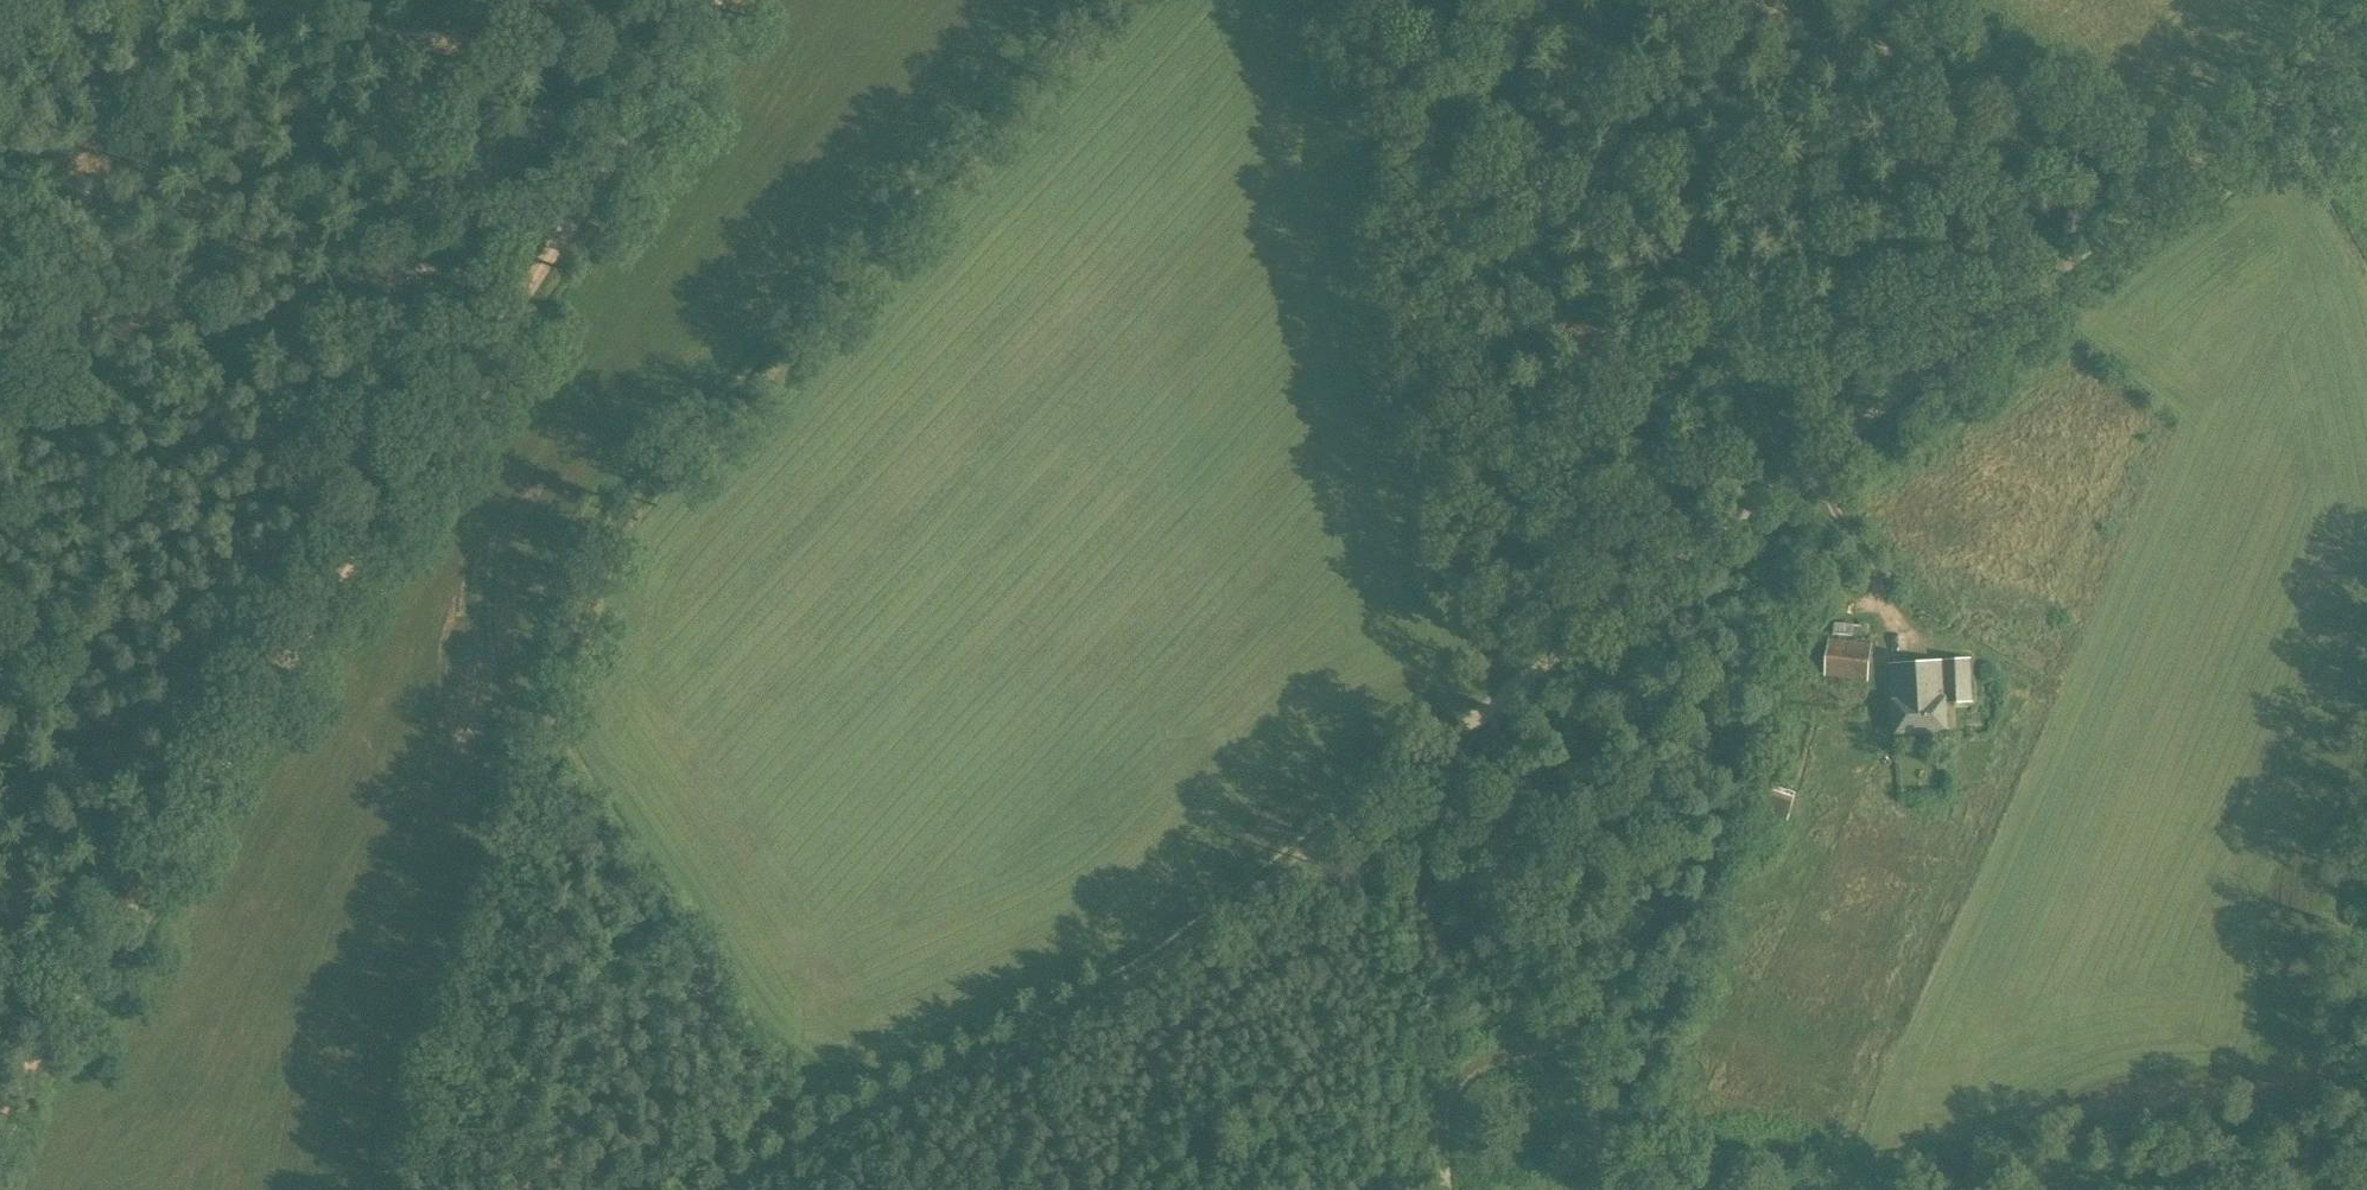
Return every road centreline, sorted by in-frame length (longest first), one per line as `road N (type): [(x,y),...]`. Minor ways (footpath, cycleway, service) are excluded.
road 1 (track): [(716,0),(0,1111)]
road 2 (unclassified): [(1496,701),(1819,462),(2366,33)]
road 3 (track): [(704,1189),(1045,1017),(1323,834)]
road 4 (unclassified): [(1586,1065),(1515,742),(1496,701)]
road 5 (unclassified): [(1323,834),(1496,701)]

